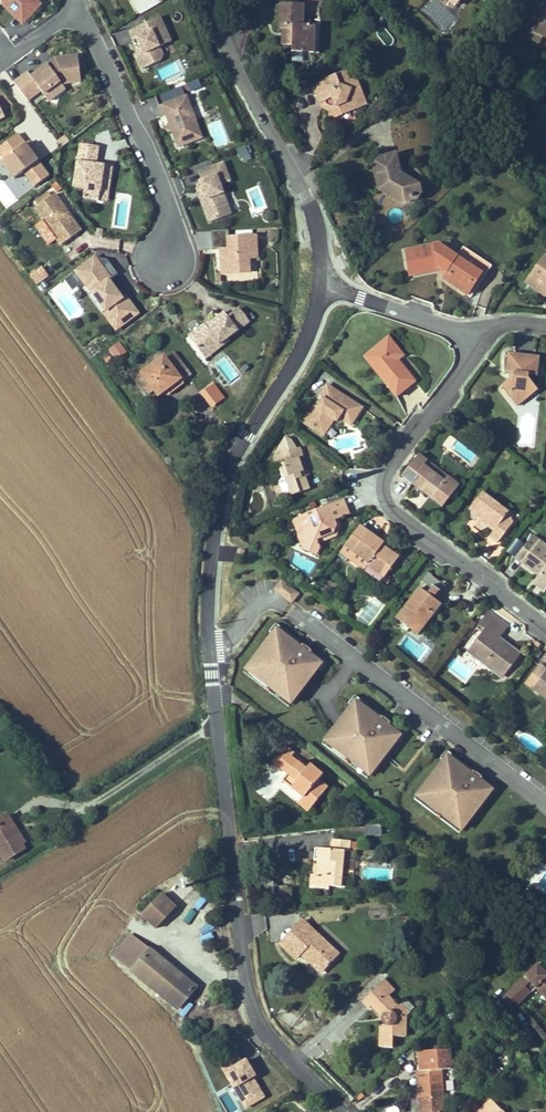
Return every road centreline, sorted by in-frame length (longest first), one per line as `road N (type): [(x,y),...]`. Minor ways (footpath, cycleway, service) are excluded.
road 1 (residential): [(344,1111),(269,1032),(249,992),(207,594),(226,483),(303,345),(322,284)]
road 2 (residential): [(470,333),(468,360),(392,460),(385,494),(410,527),(545,630)]
road 3 (residential): [(322,284),(317,223),(211,0)]
road 4 (residential): [(75,5),(173,213),(166,260)]
road 5 (residential): [(322,284),(470,333)]

